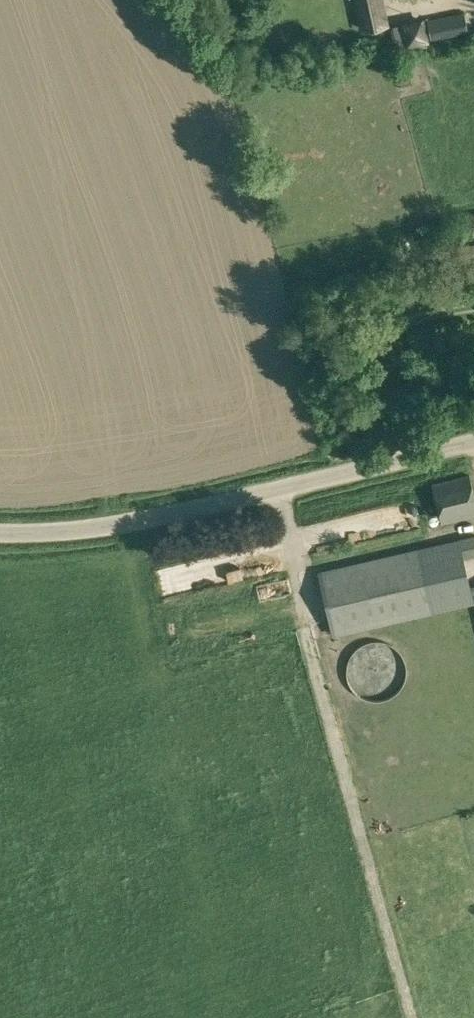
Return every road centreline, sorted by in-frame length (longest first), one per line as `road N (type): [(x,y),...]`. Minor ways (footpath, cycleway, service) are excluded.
road 1 (unclassified): [(0,534),(134,524),(473,442)]

